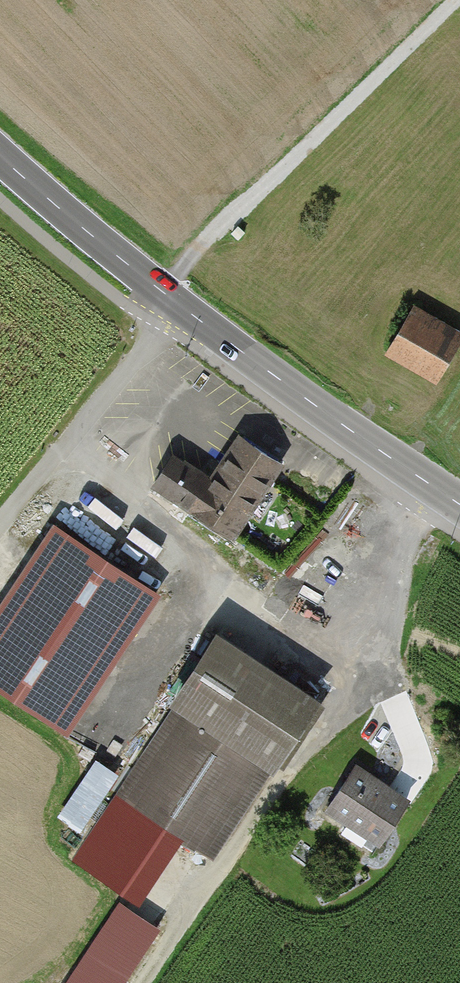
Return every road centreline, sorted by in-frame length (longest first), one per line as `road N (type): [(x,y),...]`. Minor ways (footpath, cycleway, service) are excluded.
road 1 (primary): [(459,503),(176,304),(0,153)]
road 2 (track): [(176,304),(0,524)]
road 3 (track): [(289,766),(143,982)]
road 4 (track): [(269,170),(162,292)]

